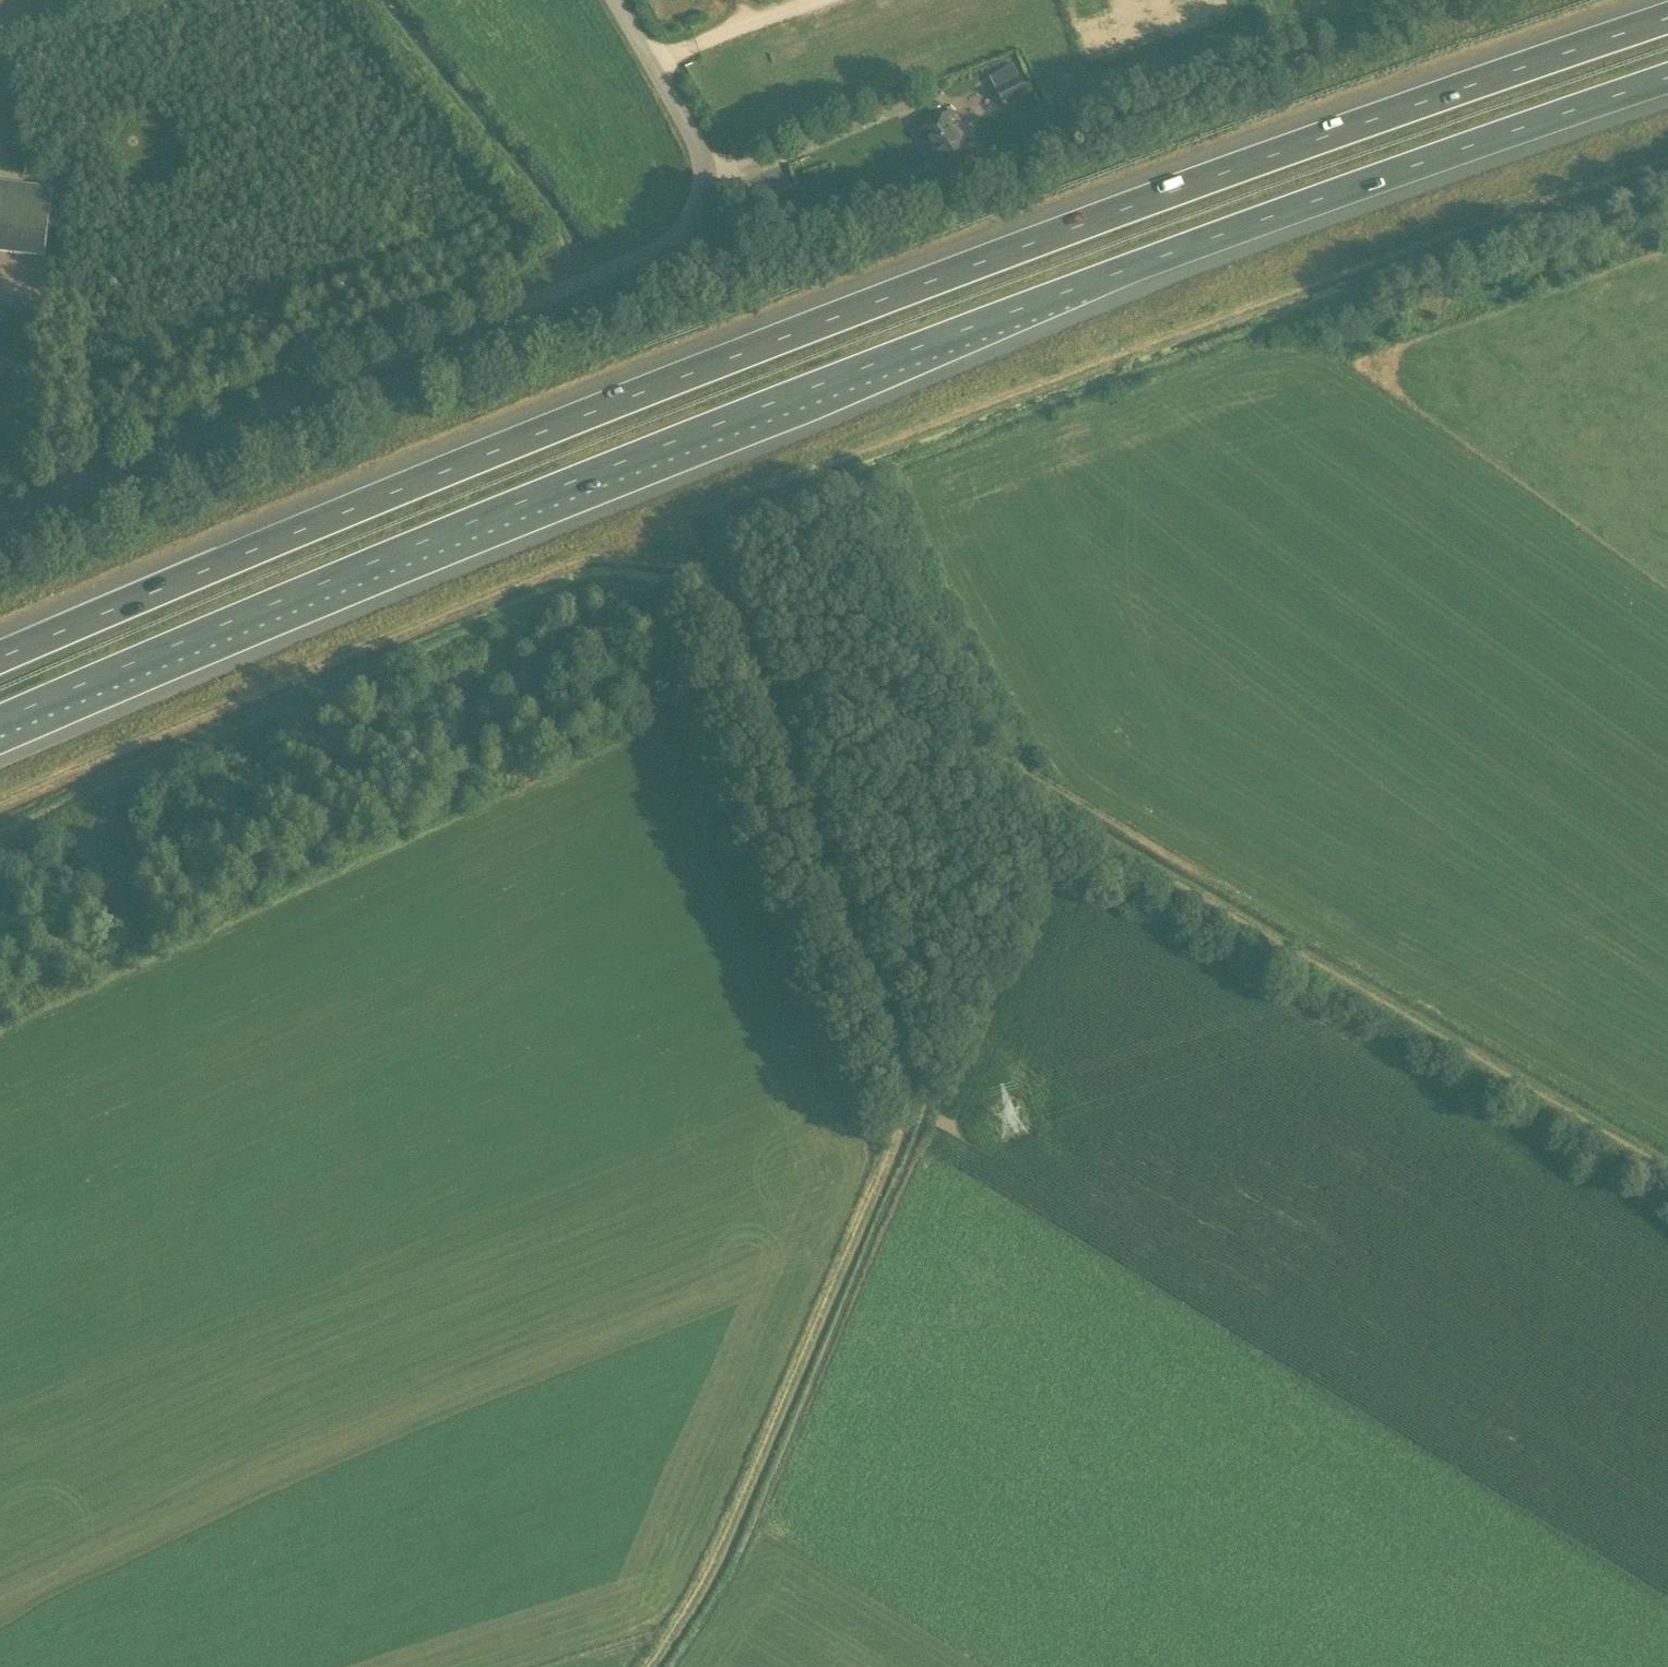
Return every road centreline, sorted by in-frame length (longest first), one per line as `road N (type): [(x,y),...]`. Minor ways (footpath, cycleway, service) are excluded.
road 1 (motorway): [(0,721),(522,503),(1080,287),(1667,79)]
road 2 (motorway): [(1667,20),(683,376),(0,659)]
road 3 (unclassified): [(703,179),(691,219),(662,246),(0,522)]
road 4 (unclassified): [(703,179),(692,136),(614,0)]

